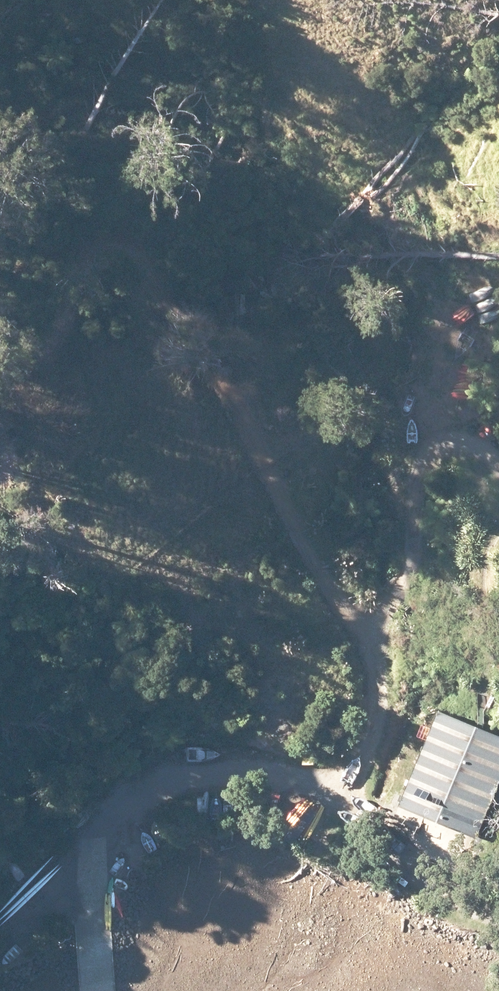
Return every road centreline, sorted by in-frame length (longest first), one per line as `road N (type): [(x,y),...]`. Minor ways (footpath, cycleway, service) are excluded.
road 1 (track): [(374,628),(143,262),(113,246),(86,257),(58,338),(0,393)]
road 2 (unclassified): [(498,463),(483,447),(458,442),(429,456),(408,580),(374,628)]

